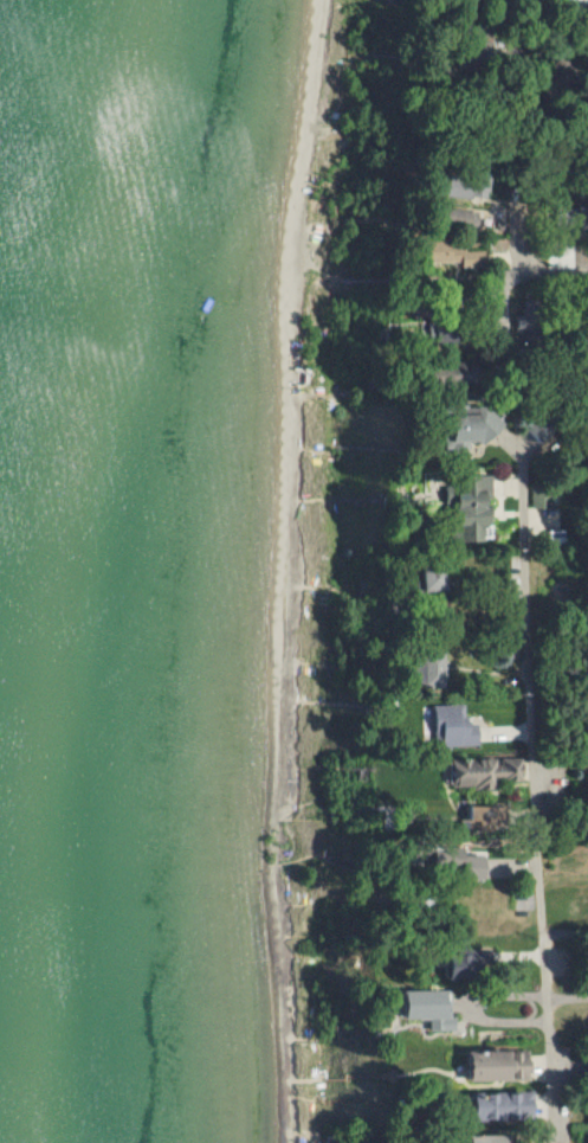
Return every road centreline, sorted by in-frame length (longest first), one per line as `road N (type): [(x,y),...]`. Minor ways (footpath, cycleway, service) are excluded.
road 1 (residential): [(554,1142),(524,454)]

